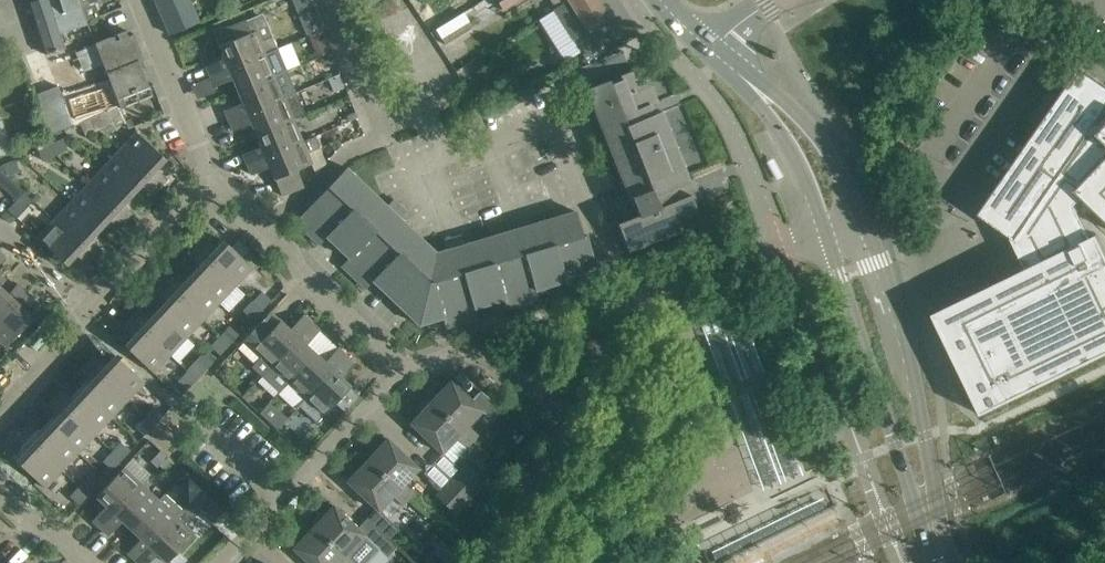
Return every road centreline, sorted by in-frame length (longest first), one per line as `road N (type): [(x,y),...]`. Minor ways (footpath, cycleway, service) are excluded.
road 1 (residential): [(822,222),(629,297),(565,142),(532,124),(450,152),(398,25)]
road 2 (residential): [(220,562),(391,383),(395,370),(260,221)]
road 3 (secondary): [(954,562),(908,344),(859,212)]
road 4 (secondary): [(822,222),(932,562)]
road 5 (residential): [(330,0),(384,135),(348,150),(304,198),(260,221)]
road 6 (secondary): [(859,212),(816,136),(781,97),(734,70)]
road 7 (residential): [(210,178),(138,0)]
road 8 (residential): [(88,307),(210,178)]
road 9 (secondary): [(734,70),(792,149),(822,222)]
road 10 (residential): [(0,411),(72,337),(88,307)]

